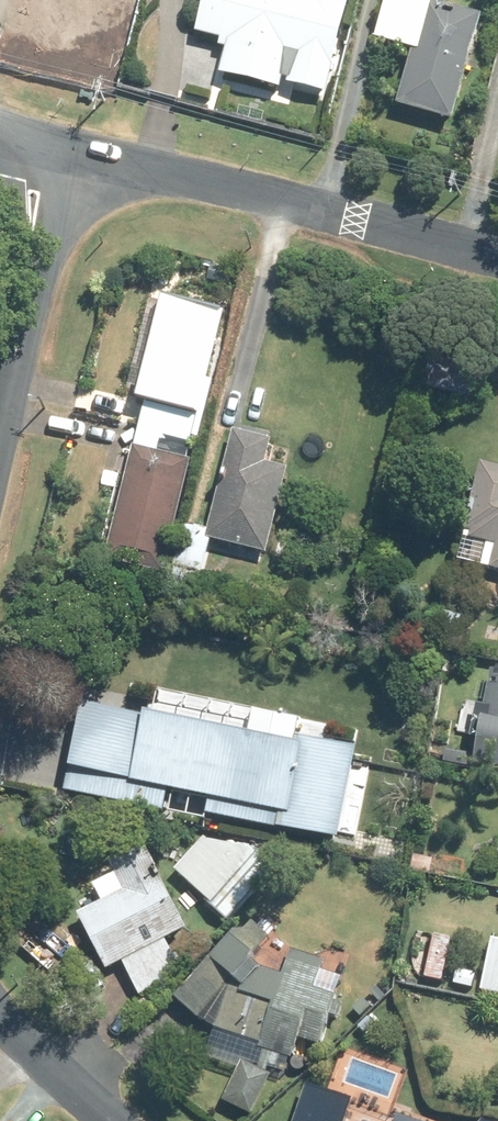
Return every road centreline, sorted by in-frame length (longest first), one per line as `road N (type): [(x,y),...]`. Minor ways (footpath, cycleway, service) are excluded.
road 1 (residential): [(52,147),(497,256)]
road 2 (residential): [(0,414),(52,147)]
road 3 (residential): [(118,1120),(0,1012)]

